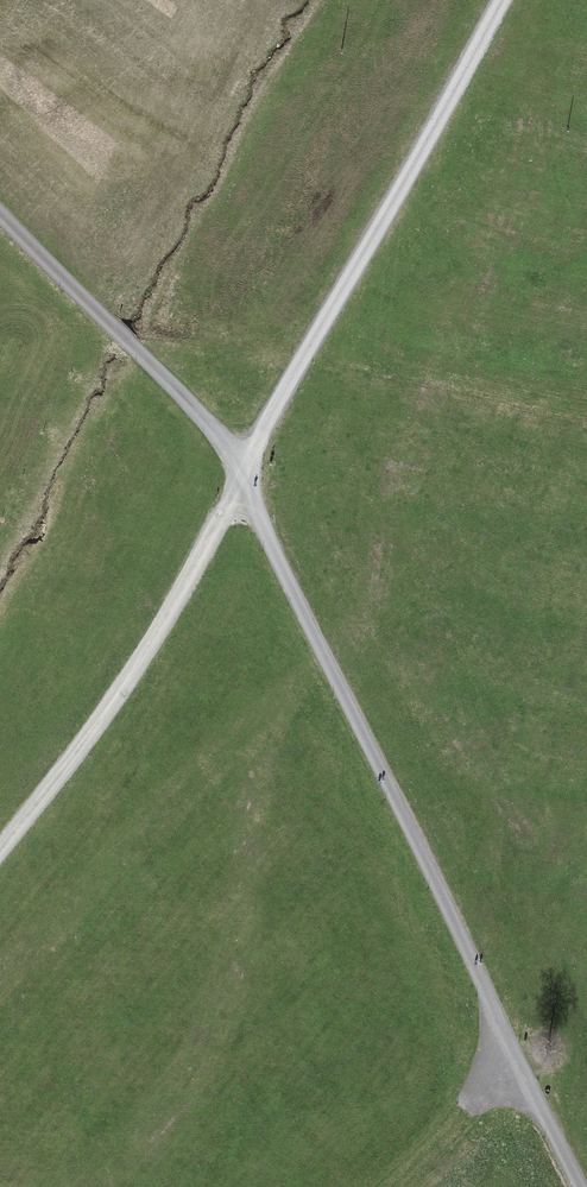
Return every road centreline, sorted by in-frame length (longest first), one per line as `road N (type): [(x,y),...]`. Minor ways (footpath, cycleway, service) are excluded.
road 1 (residential): [(578,1186),(268,538),(248,467),(0,214)]
road 2 (track): [(0,848),(100,723),(175,603),(503,0)]

